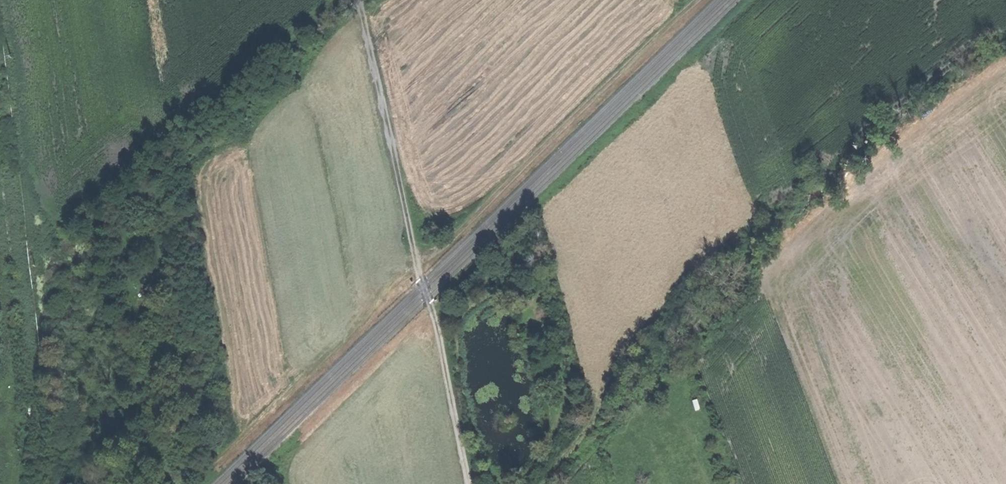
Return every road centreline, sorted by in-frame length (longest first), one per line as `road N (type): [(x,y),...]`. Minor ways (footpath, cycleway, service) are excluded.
road 1 (track): [(469,483),(357,0)]
road 2 (track): [(417,264),(469,225),(695,0)]

